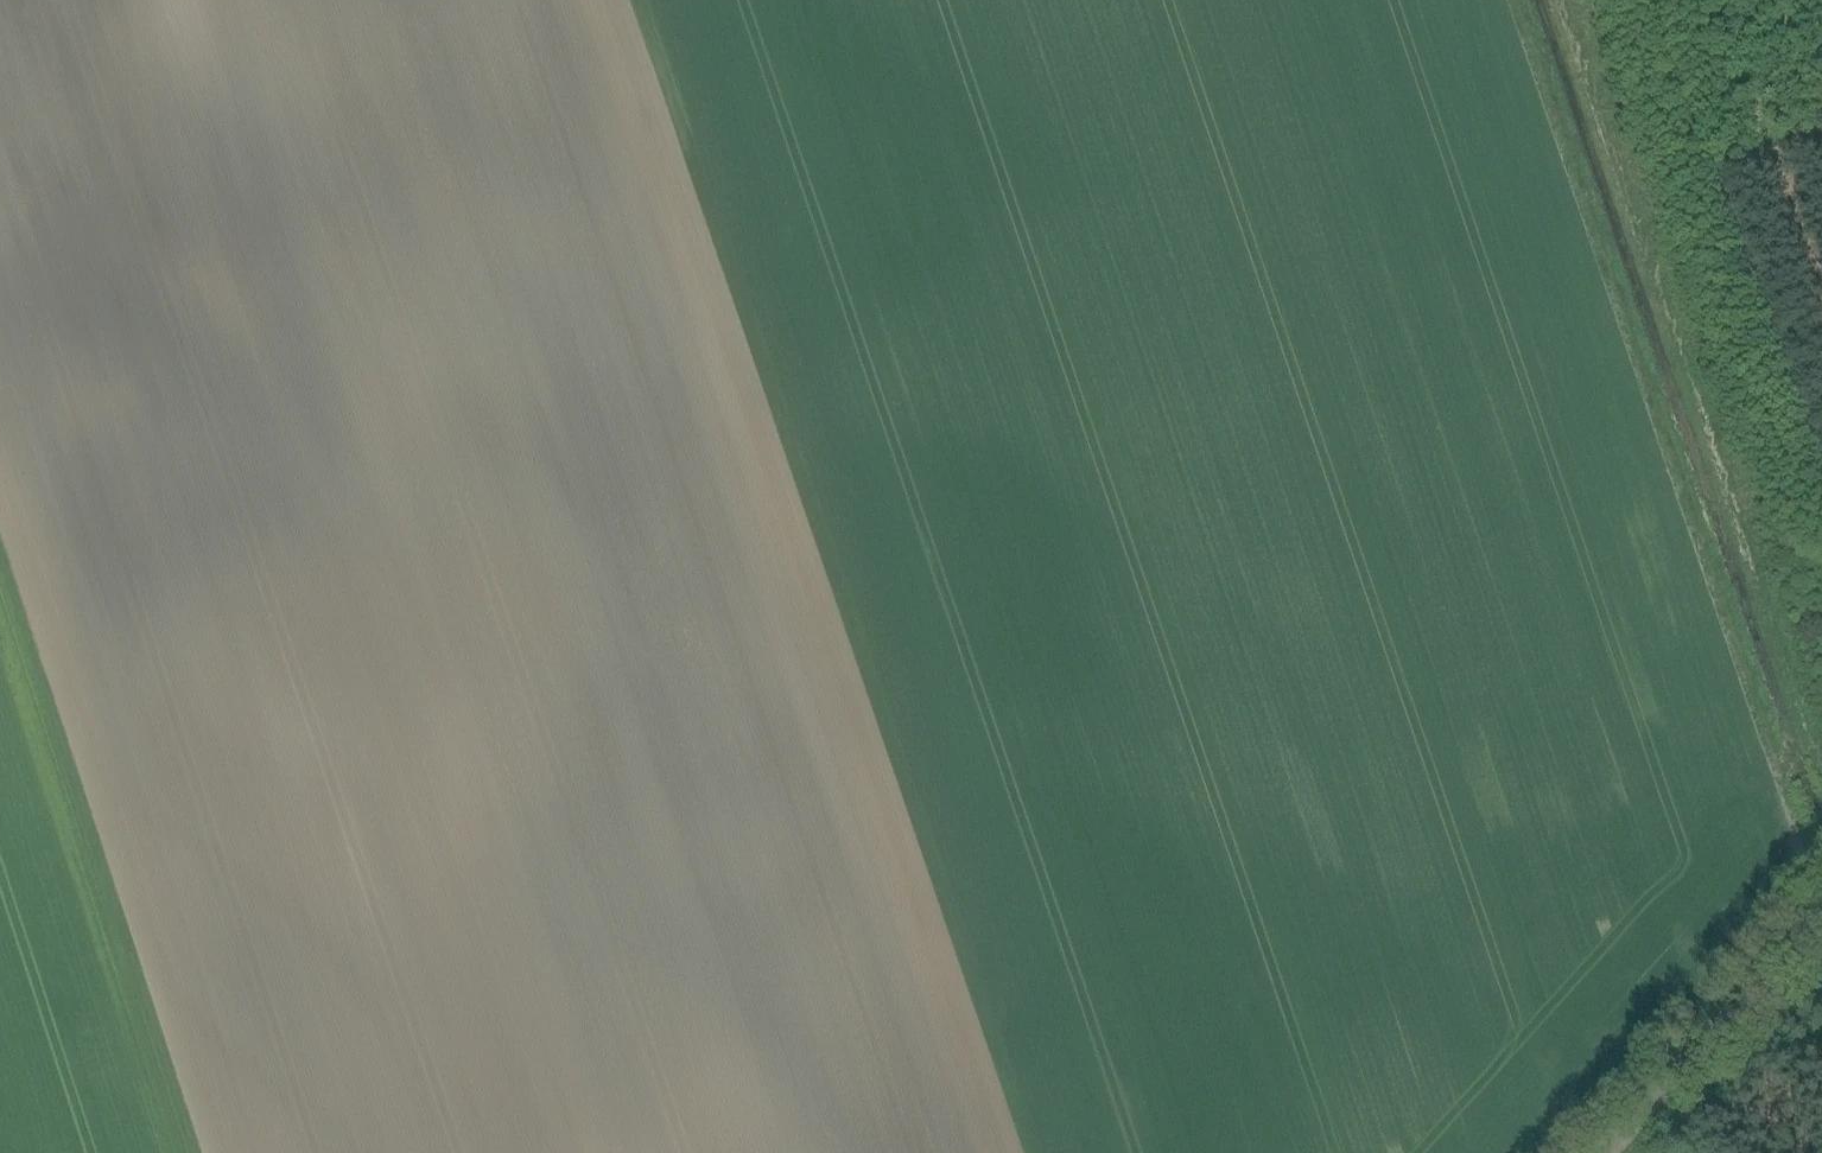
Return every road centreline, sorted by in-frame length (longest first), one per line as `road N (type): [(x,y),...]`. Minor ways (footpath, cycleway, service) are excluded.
road 1 (residential): [(1602,1152),(1821,916)]

